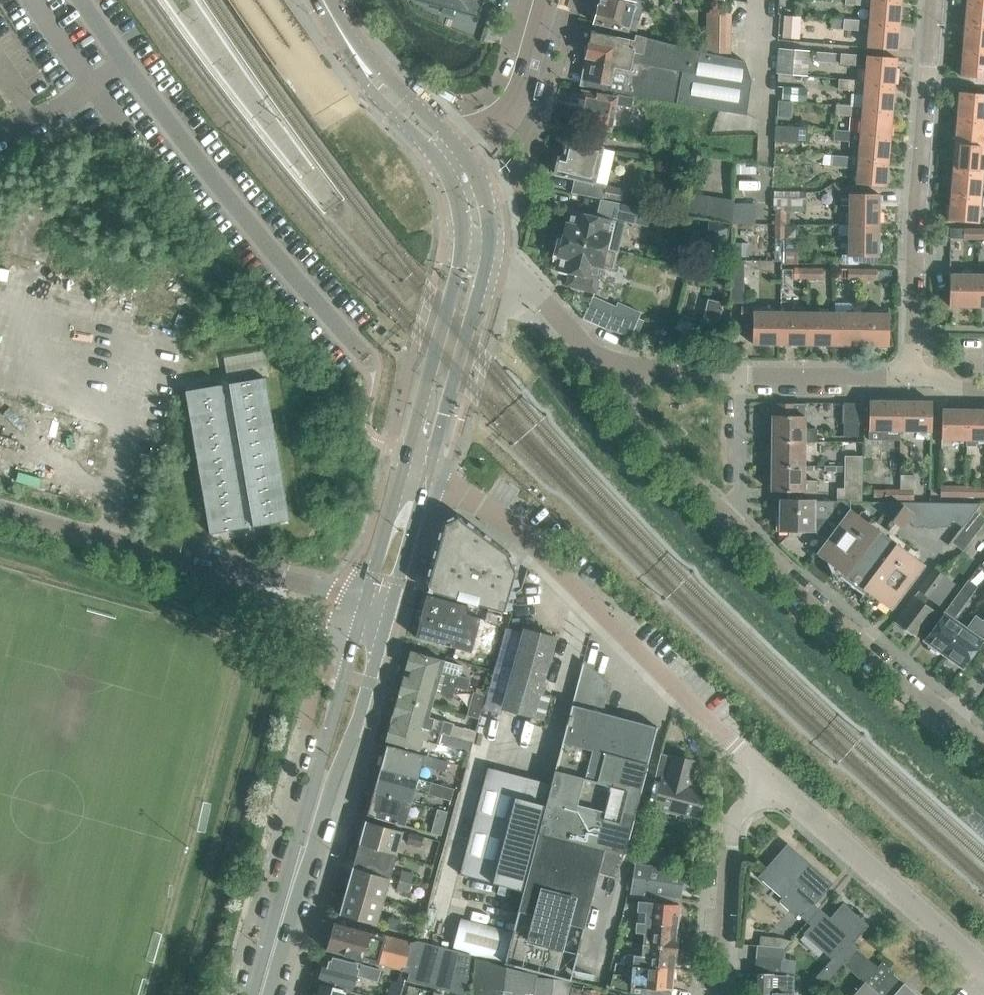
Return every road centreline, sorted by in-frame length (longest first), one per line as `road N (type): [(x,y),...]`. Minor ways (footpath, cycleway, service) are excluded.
road 1 (residential): [(774,779),(497,513),(420,466)]
road 2 (secondary): [(261,994),(374,619)]
road 3 (unclassified): [(374,619),(0,513)]
road 4 (residential): [(933,0),(909,385)]
road 5 (unclassified): [(358,347),(123,60)]
road 6 (residential): [(983,968),(774,779)]
road 7 (residential): [(738,534),(948,718)]
road 8 (residential): [(725,994),(734,827),(774,779)]
road 9 (secondary): [(420,466),(477,257)]
road 10 (secondary): [(453,159),(372,78),(323,0)]
road 11 (residential): [(621,370),(630,414),(738,534)]
road 12 (residential): [(453,159),(517,95),(545,0)]
road 13 (residential): [(909,385),(738,374)]
road 14 (residential): [(738,534),(738,374)]
road 15 (secondary): [(374,619),(420,466)]
road 16 (residential): [(505,269),(596,361),(621,370)]
road 17 (residential): [(756,145),(760,0)]
road 18 (unclassified): [(123,60),(0,133)]

